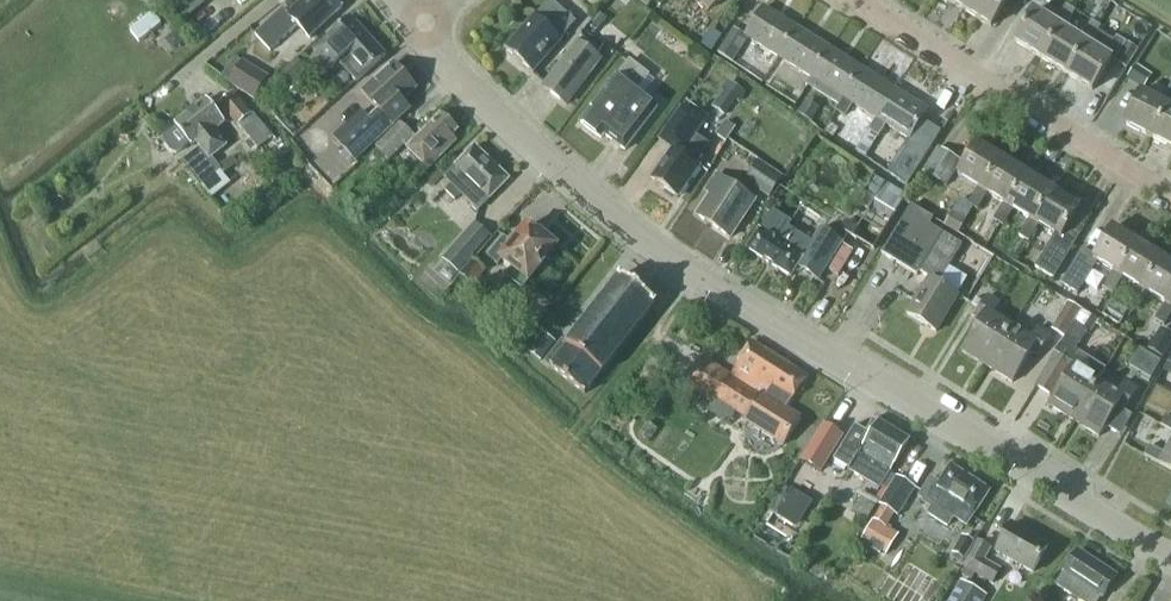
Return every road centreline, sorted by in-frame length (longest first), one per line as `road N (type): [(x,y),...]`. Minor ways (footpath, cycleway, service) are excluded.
road 1 (tertiary): [(1170,560),(638,235),(564,176),(414,29)]
road 2 (residential): [(857,0),(1170,194)]

